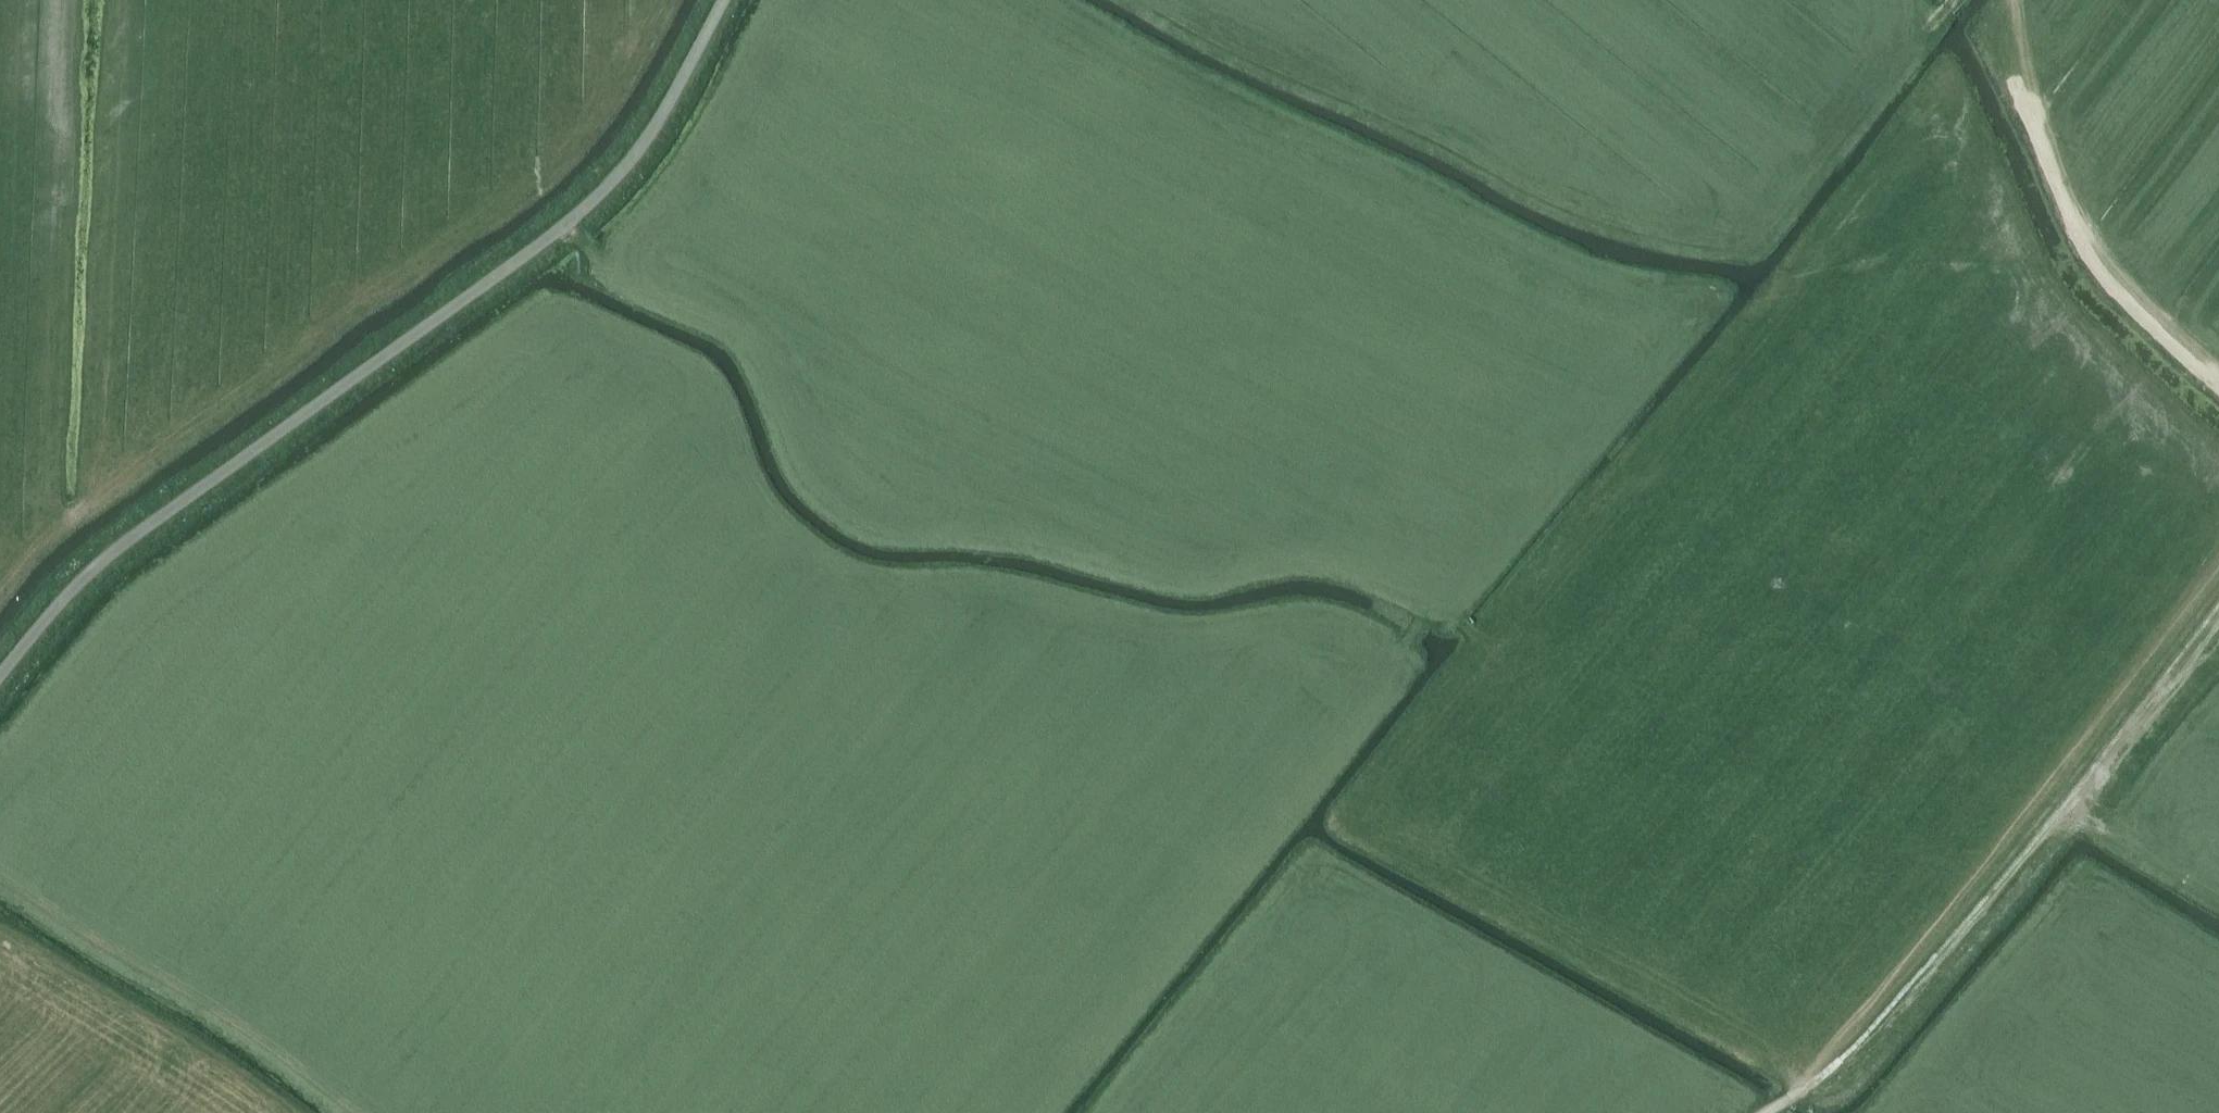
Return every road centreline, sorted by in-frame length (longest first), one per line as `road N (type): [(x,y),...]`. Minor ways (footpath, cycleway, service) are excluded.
road 1 (unclassified): [(0,676),(66,595),(137,529),(598,193),(733,0)]

